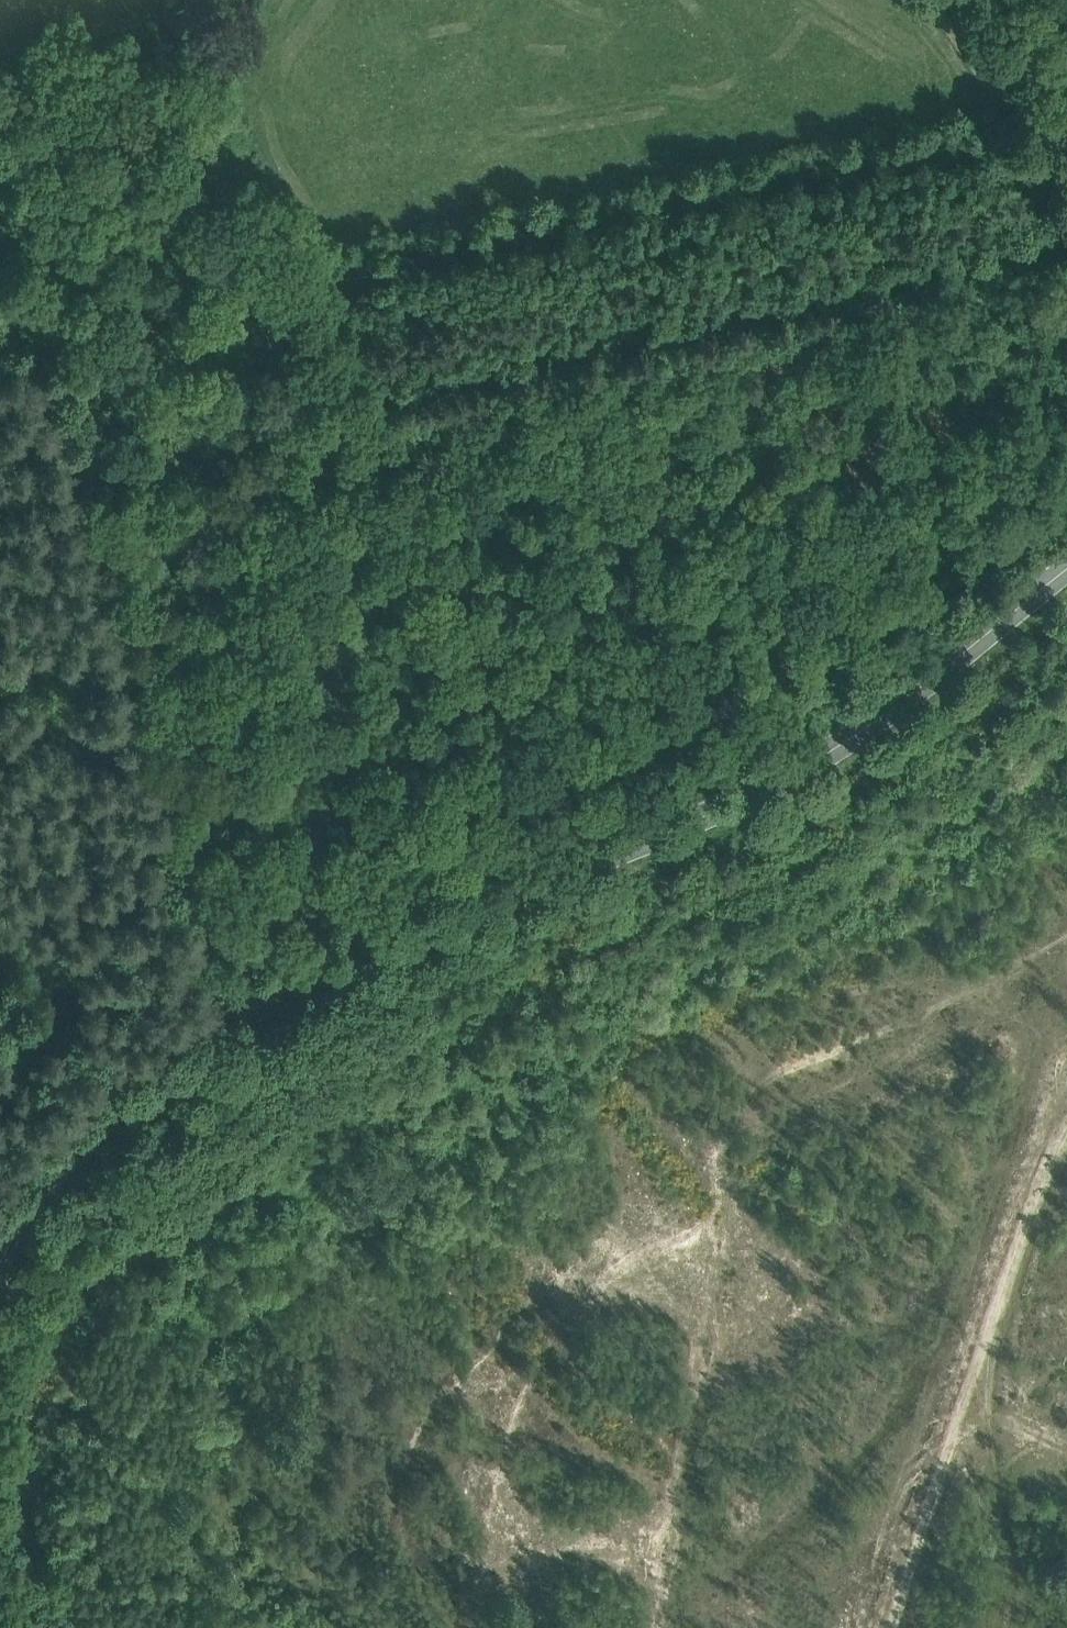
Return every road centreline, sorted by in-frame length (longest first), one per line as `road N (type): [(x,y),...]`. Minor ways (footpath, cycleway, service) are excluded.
road 1 (tertiary): [(0,1239),(18,1207),(146,1061),(222,1005),(356,942),(682,827),(804,766),(926,684),(1066,569)]

